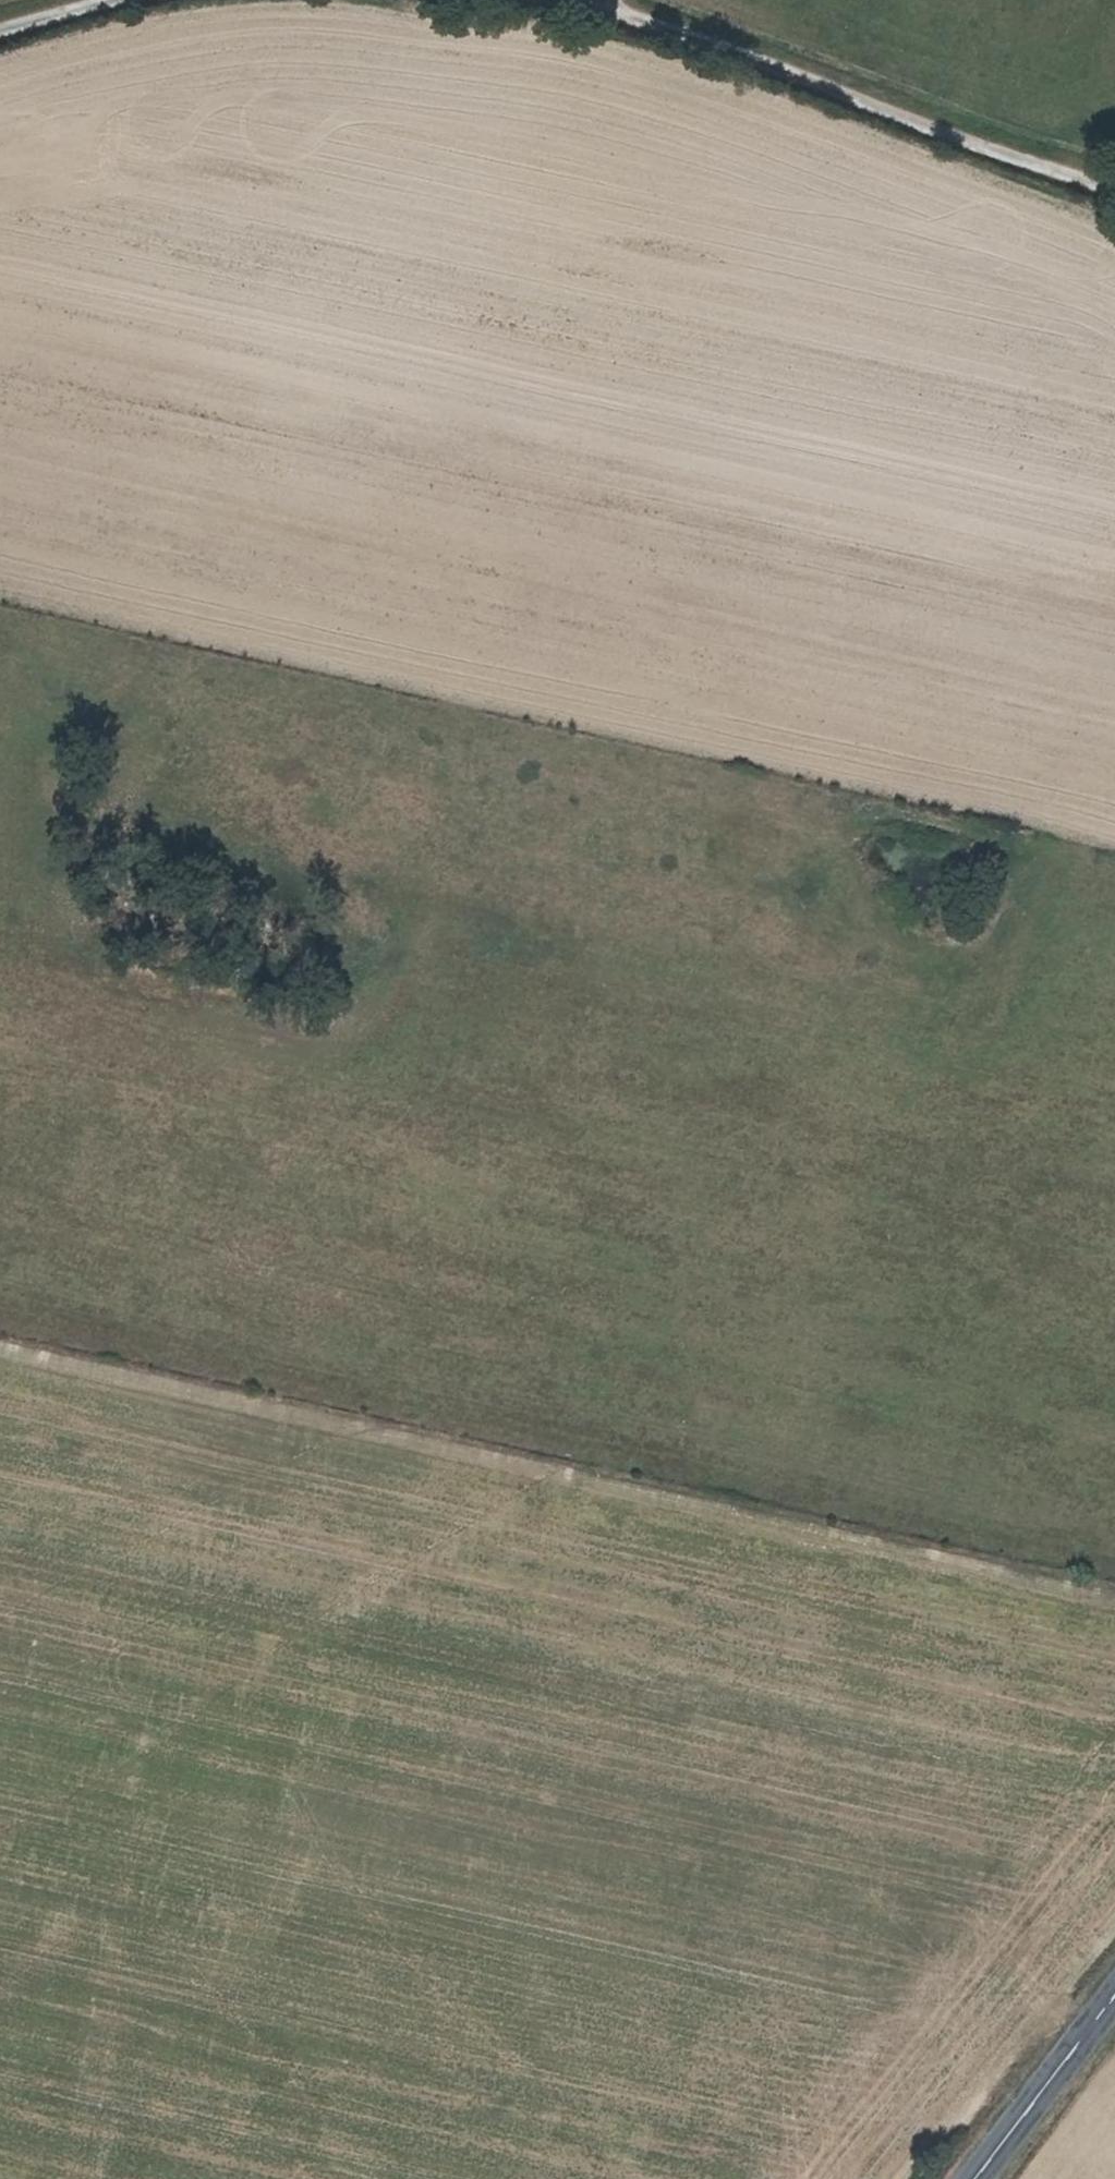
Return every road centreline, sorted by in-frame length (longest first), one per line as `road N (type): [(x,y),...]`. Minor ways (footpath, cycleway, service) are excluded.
road 1 (residential): [(1114,198),(597,12),(540,0)]
road 2 (secondary): [(1114,2002),(981,2178)]

